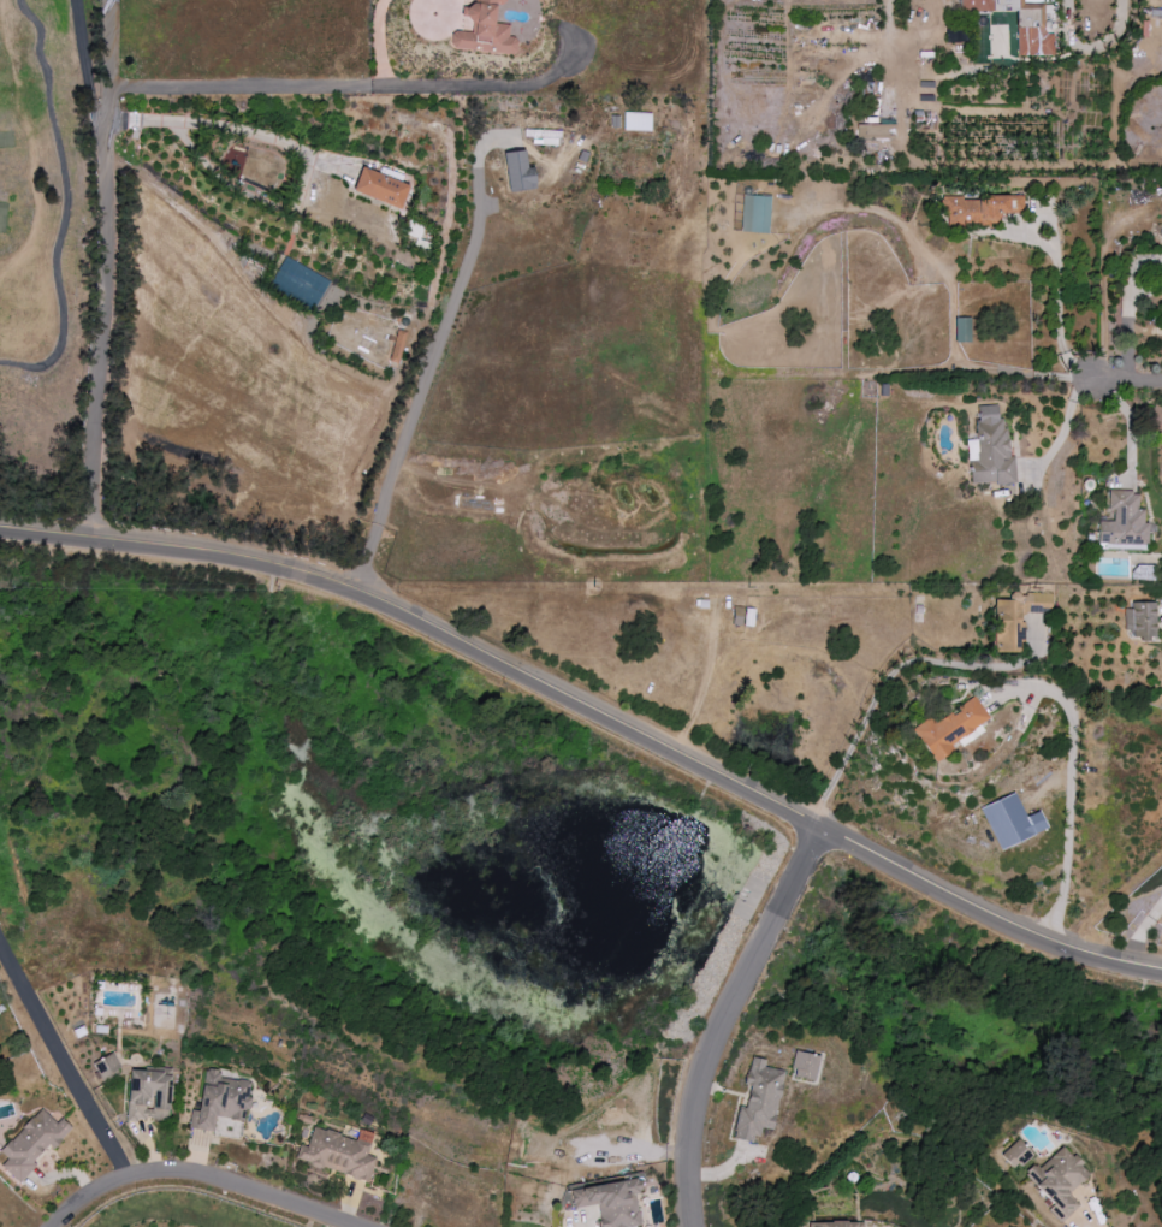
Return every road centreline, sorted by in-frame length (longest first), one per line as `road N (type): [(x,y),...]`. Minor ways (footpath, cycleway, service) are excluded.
road 1 (tertiary): [(1161,969),(1049,944),(427,623),(291,576),(185,552),(0,528)]
road 2 (residential): [(115,0),(101,539)]
road 3 (residential): [(113,90),(527,83),(549,79),(581,43)]
road 4 (residential): [(836,830),(724,1060),(707,1136),(702,1226)]
road 5 (residential): [(358,1226),(233,1181),(176,1175),(93,1191),(51,1226)]

